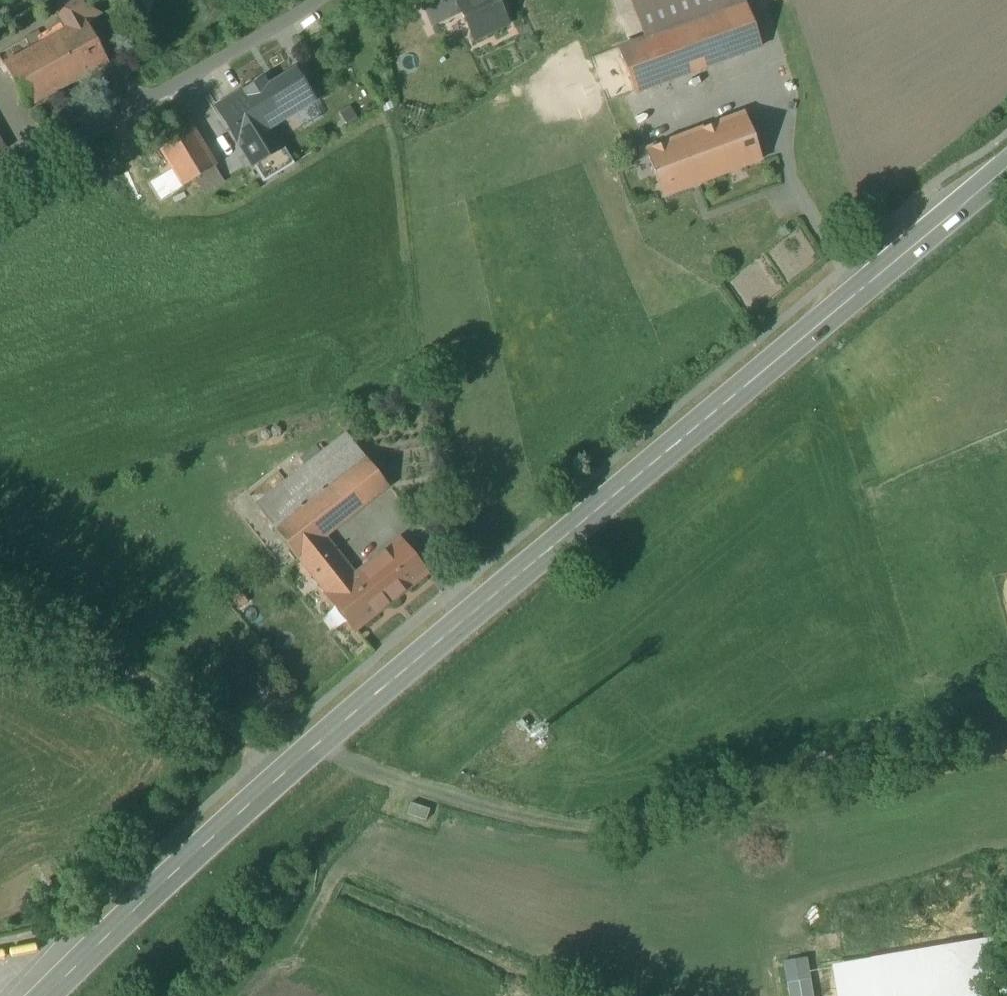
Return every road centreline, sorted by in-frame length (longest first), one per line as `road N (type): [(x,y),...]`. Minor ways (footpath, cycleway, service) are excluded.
road 1 (secondary): [(47,995),(227,819),(1006,167)]
road 2 (unclassified): [(293,0),(0,164)]

